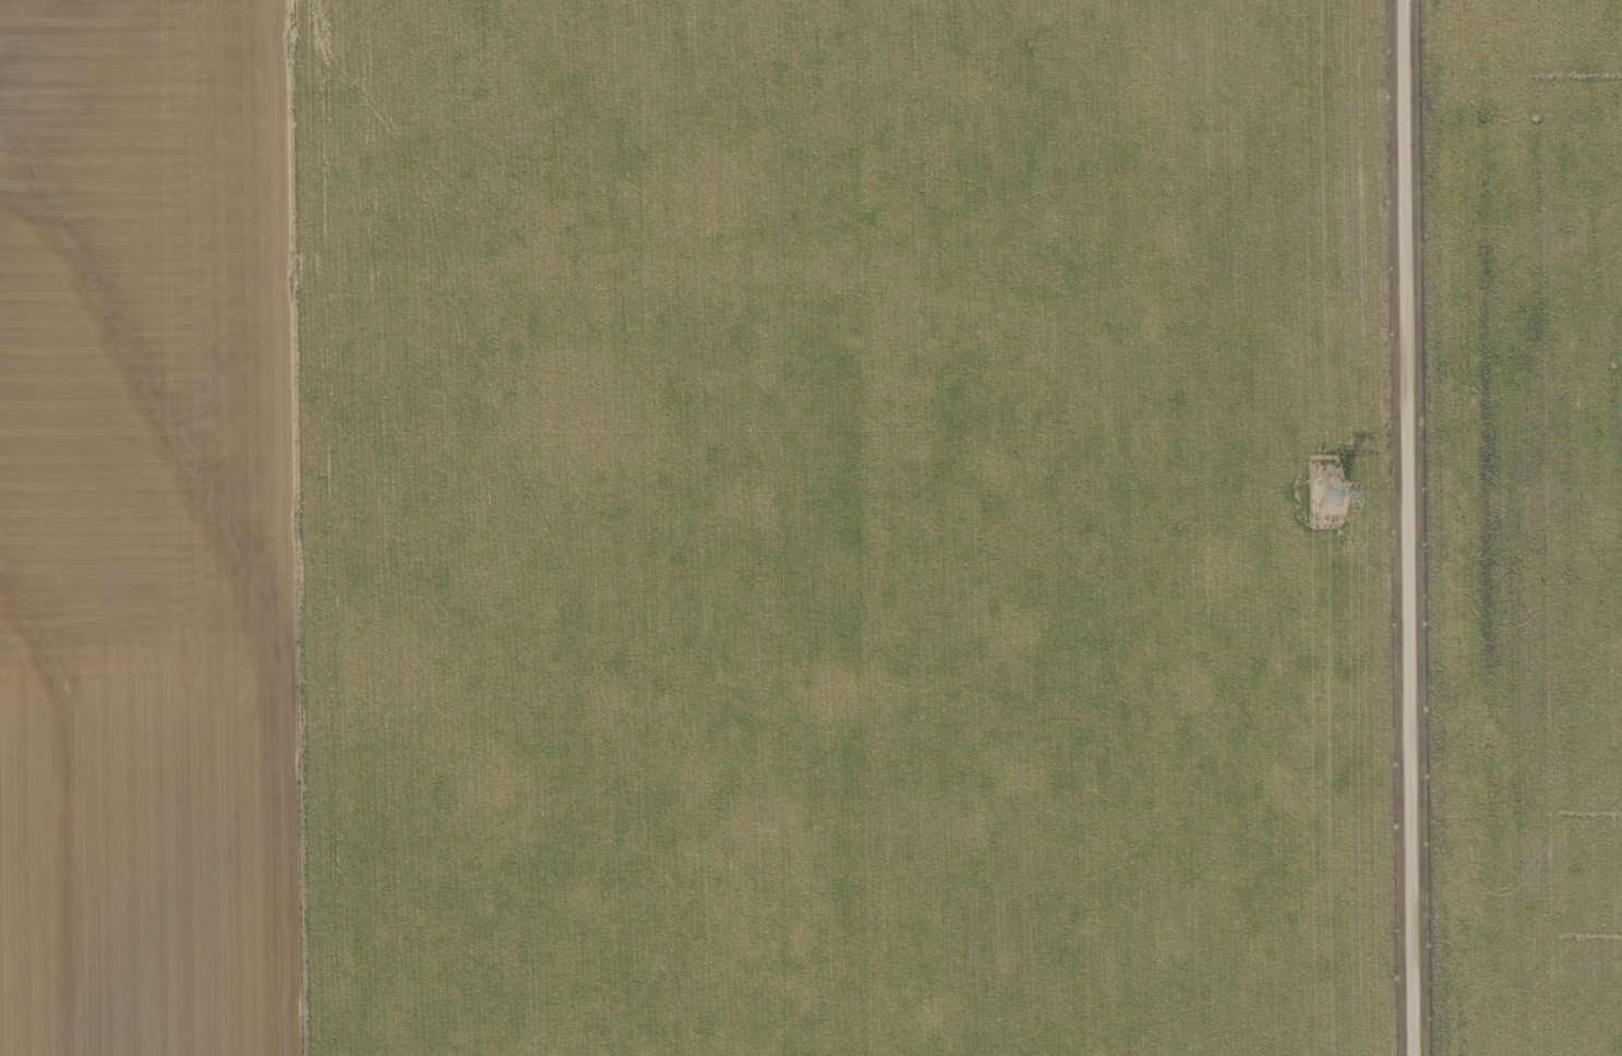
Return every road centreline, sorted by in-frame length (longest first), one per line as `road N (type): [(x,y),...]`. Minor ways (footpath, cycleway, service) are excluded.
road 1 (residential): [(1419,1055),(1408,0)]

